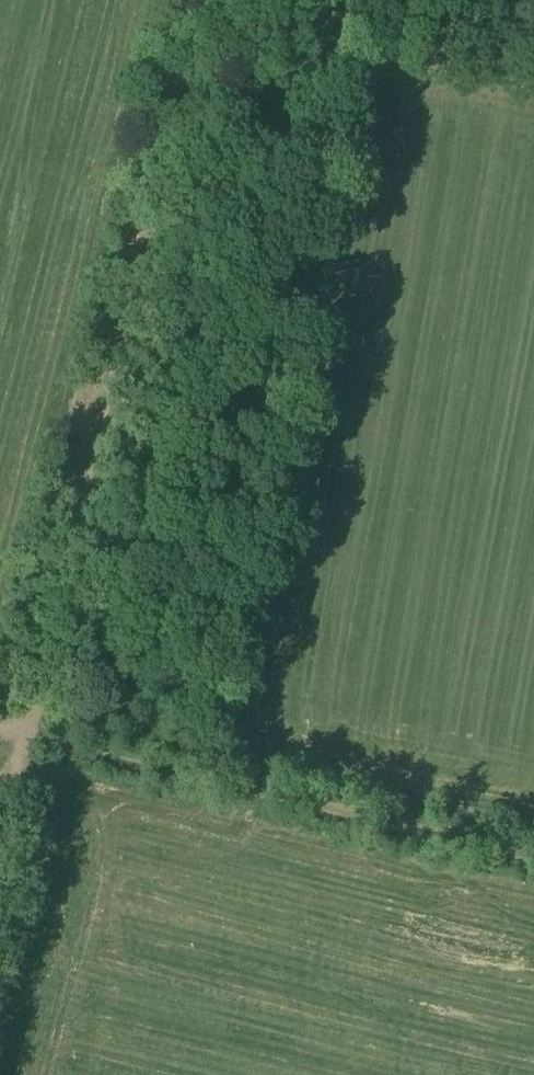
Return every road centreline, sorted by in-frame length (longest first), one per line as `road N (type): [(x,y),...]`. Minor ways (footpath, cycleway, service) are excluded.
road 1 (track): [(23,735),(217,0)]
road 2 (track): [(23,735),(533,863)]
road 3 (track): [(259,0),(309,9),(370,3),(533,28)]

